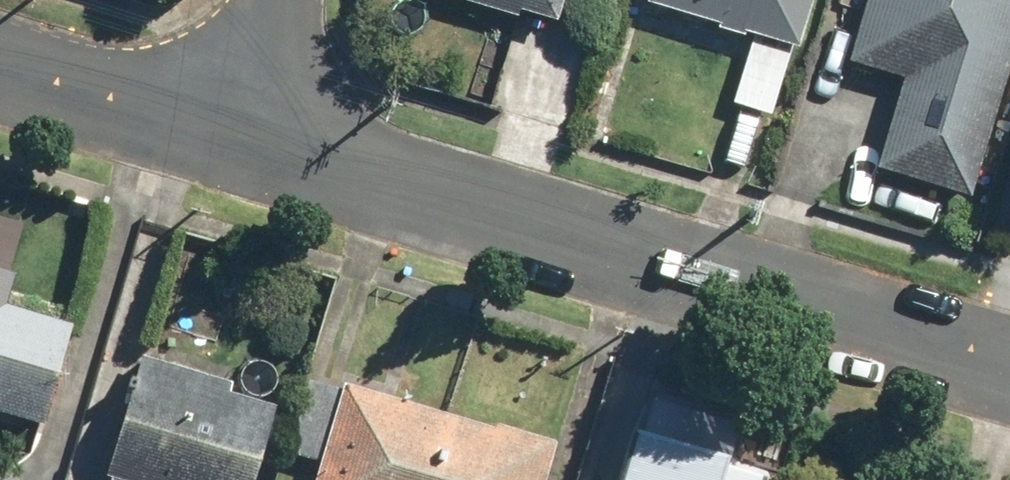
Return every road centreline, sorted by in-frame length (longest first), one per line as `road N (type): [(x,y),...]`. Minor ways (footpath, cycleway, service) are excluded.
road 1 (residential): [(234,129),(1009,367)]
road 2 (residential): [(0,65),(234,129)]
road 3 (residential): [(234,129),(269,0)]

